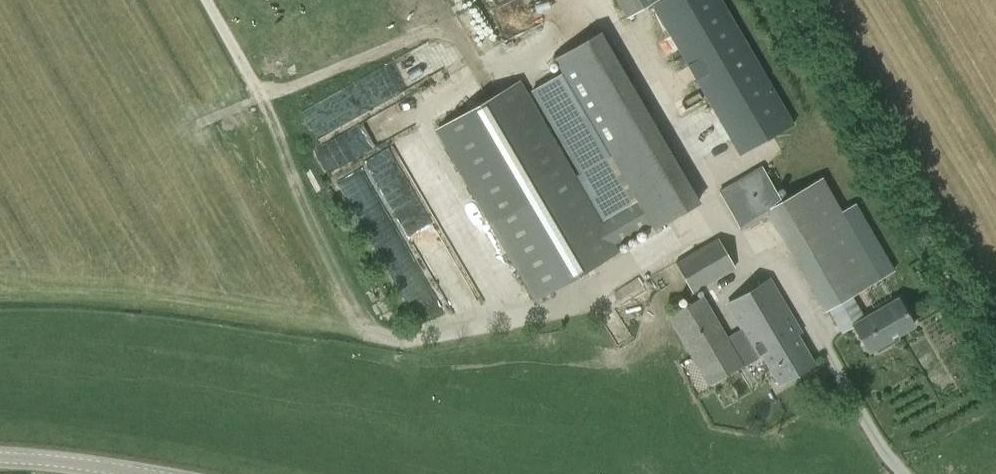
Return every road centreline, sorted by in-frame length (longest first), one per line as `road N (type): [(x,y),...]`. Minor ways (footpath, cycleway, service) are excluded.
road 1 (tertiary): [(0,458),(136,473)]

